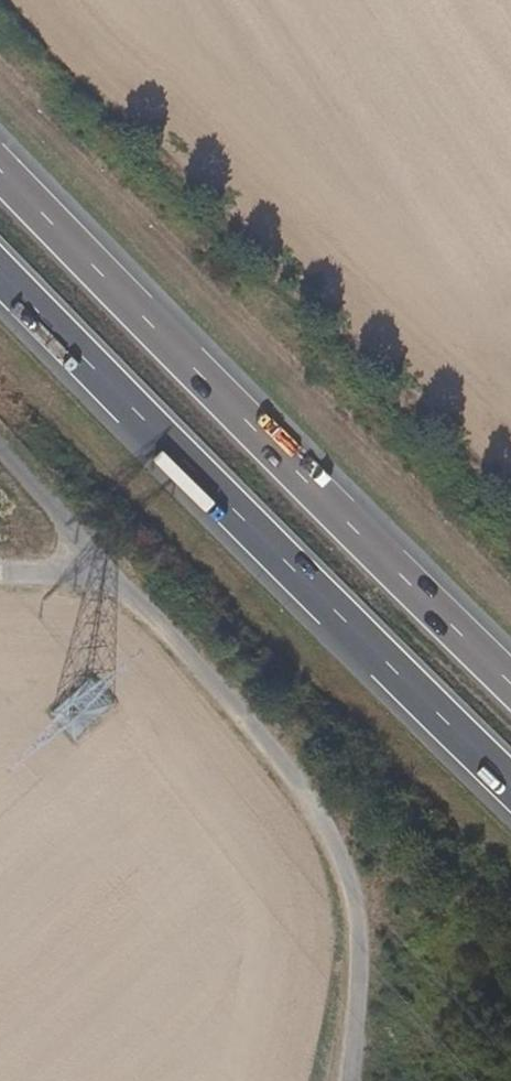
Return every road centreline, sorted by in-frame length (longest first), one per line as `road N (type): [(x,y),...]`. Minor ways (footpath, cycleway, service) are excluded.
road 1 (trunk): [(0,271),(510,785)]
road 2 (trunk): [(510,682),(0,168)]

